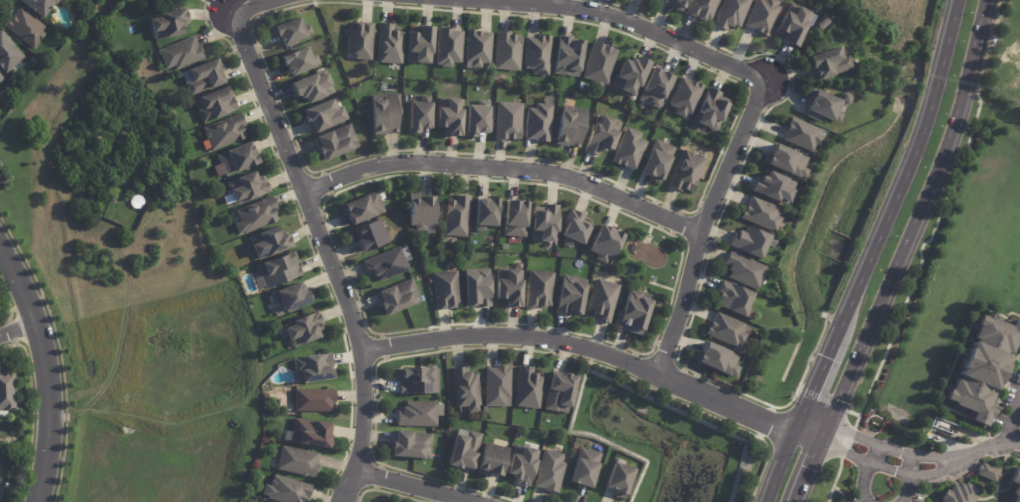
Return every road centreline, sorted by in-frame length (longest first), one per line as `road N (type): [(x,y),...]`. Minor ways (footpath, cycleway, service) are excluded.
road 1 (residential): [(342,501),(362,434),(364,350),(234,9)]
road 2 (secondary): [(819,436),(949,142),(984,0)]
road 3 (residential): [(364,350),(538,337),(793,428)]
road 4 (residential): [(304,192),(386,164),(560,174),(698,232)]
road 5 (secondary): [(952,0),(916,139),(832,337)]
road 6 (residential): [(465,0),(577,8),(625,21),(768,84)]
road 7 (residential): [(768,84),(698,232),(656,375)]
road 8 (residential): [(33,501),(55,408),(52,360),(0,248)]
road 9 (residential): [(356,467),(482,501)]

